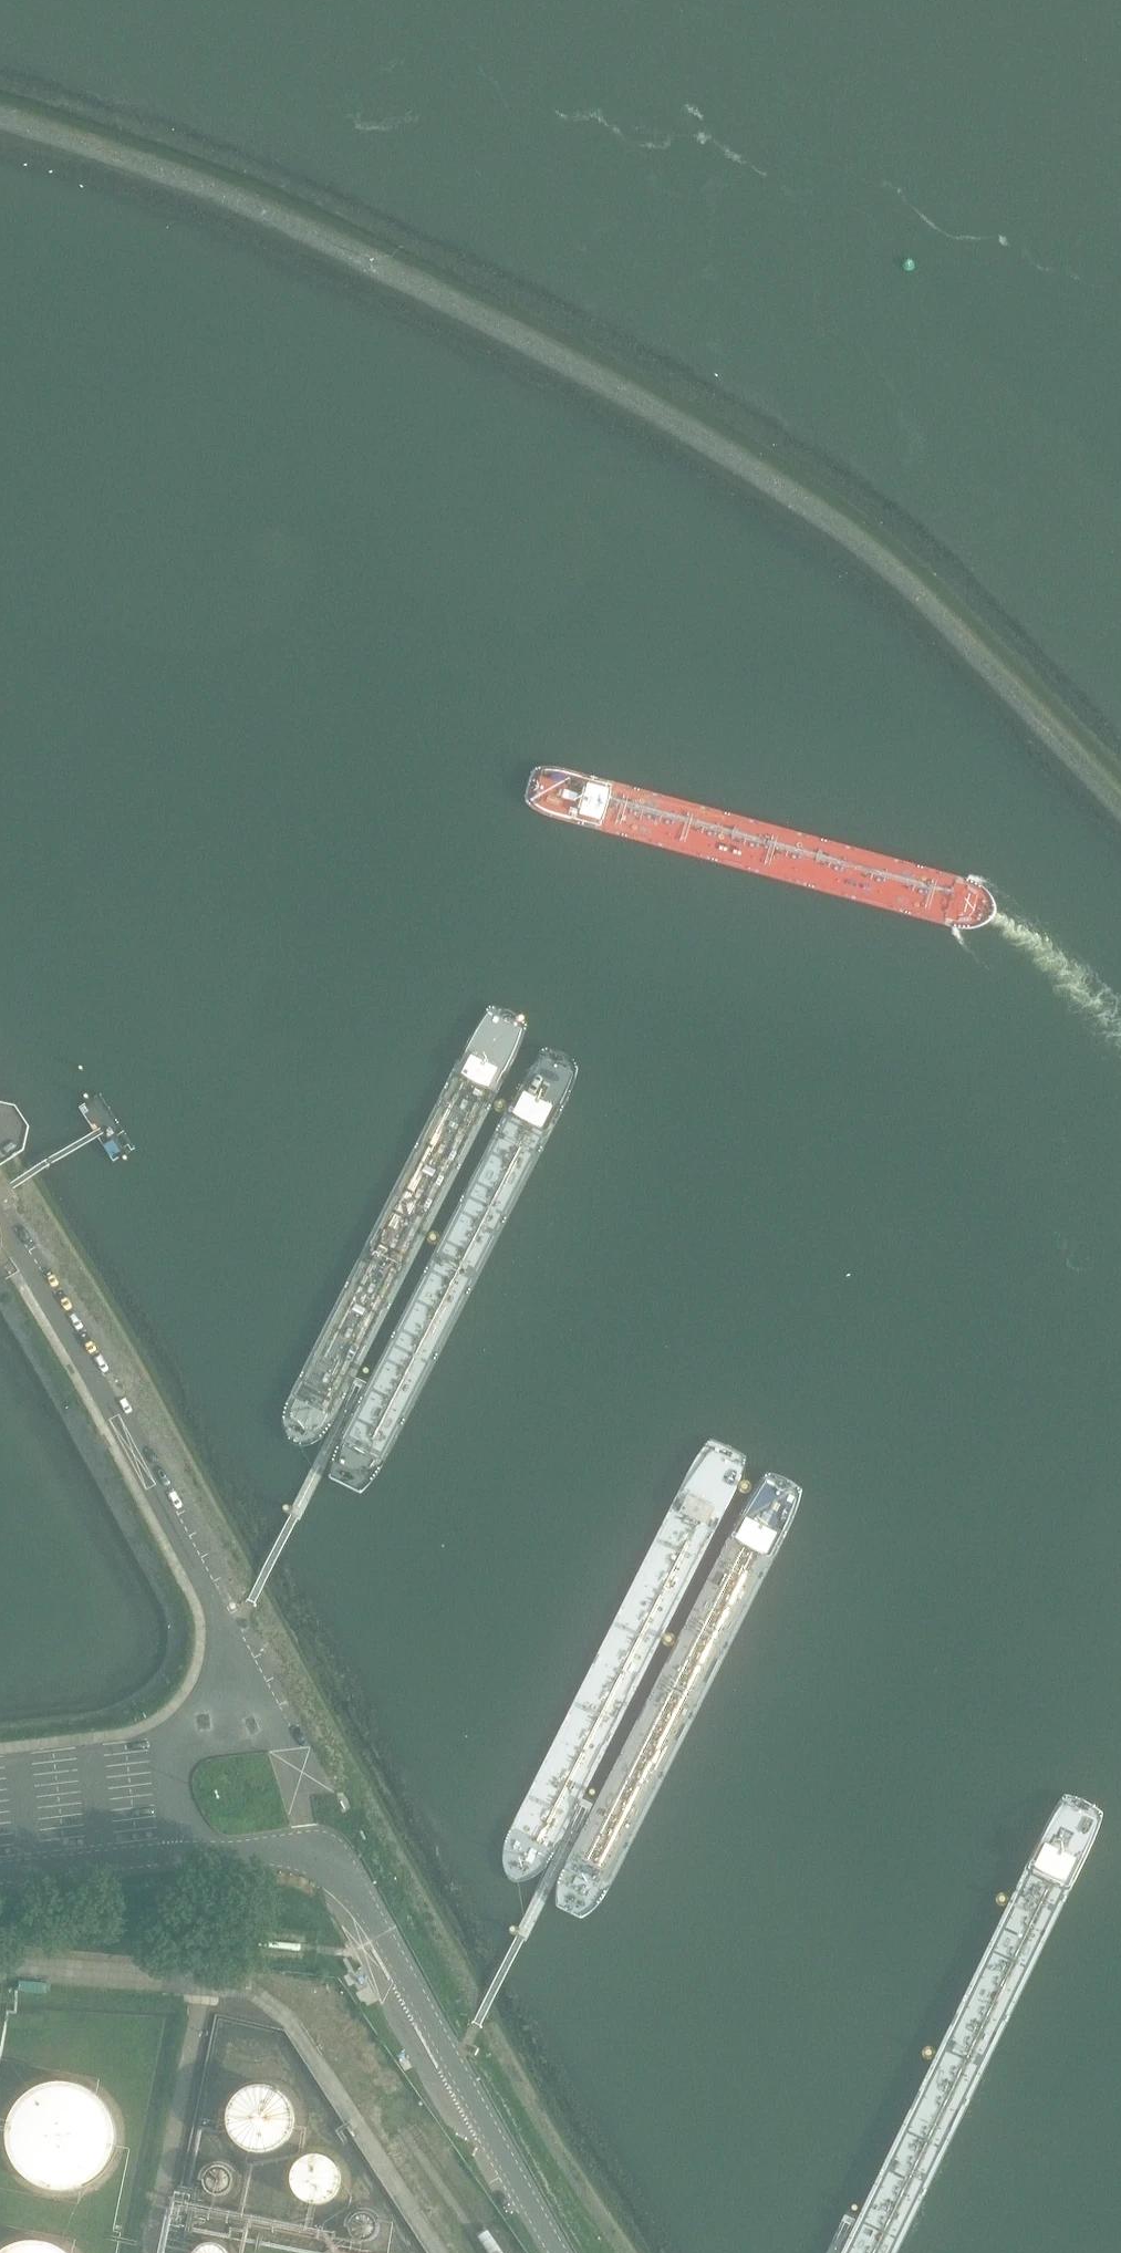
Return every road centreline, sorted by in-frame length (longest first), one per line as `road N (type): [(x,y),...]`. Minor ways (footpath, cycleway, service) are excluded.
road 1 (unclassified): [(561,2252),(406,1972),(338,1870),(314,1857),(279,1855),(0,1878)]

